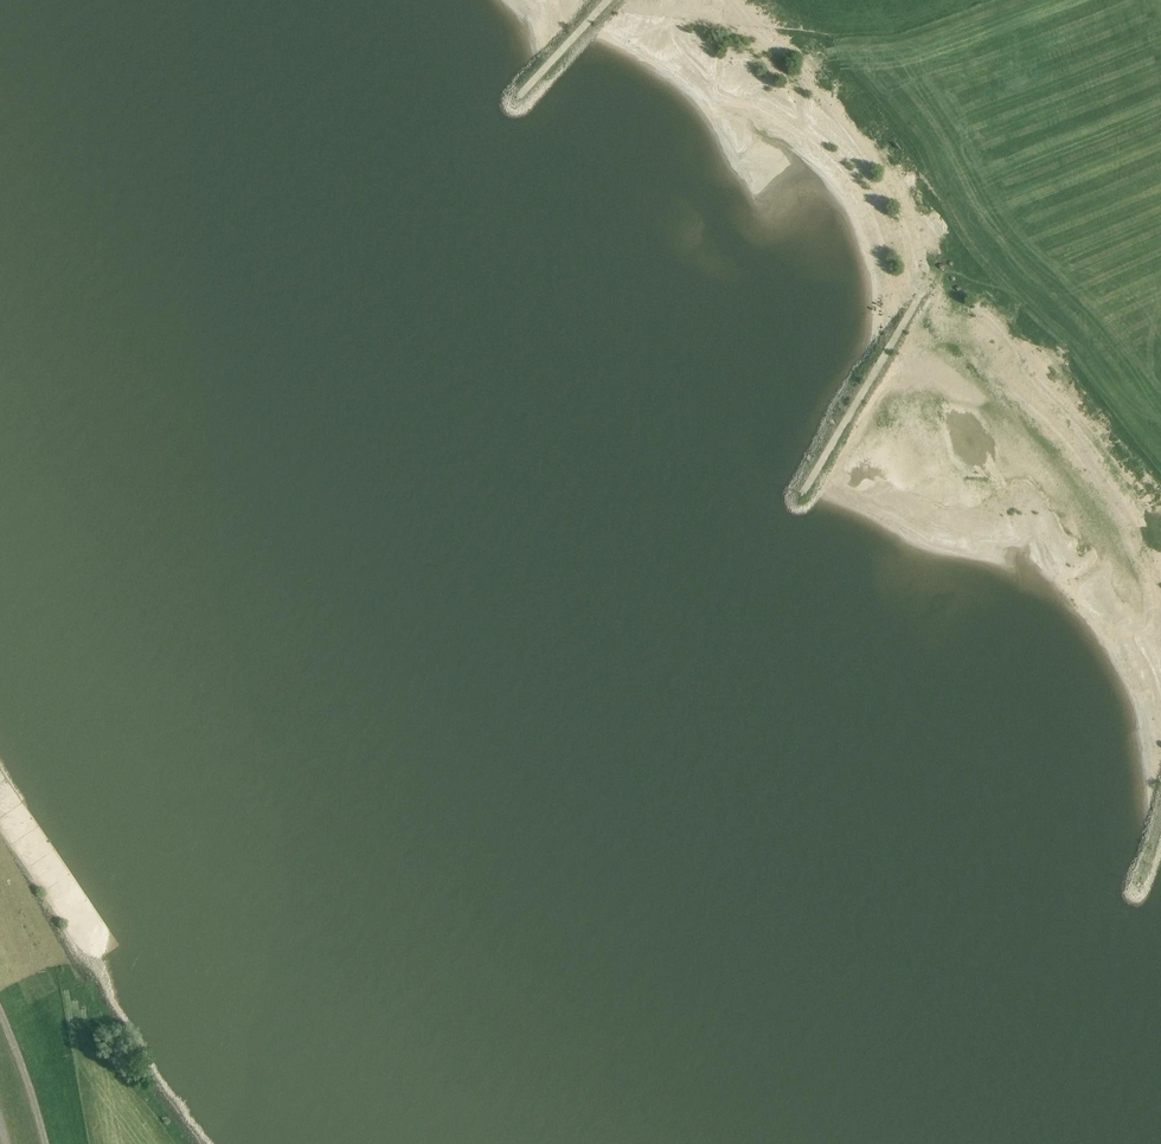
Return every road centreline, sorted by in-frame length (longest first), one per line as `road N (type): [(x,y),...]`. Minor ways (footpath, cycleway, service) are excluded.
road 1 (track): [(44,1143),(0,1014)]

